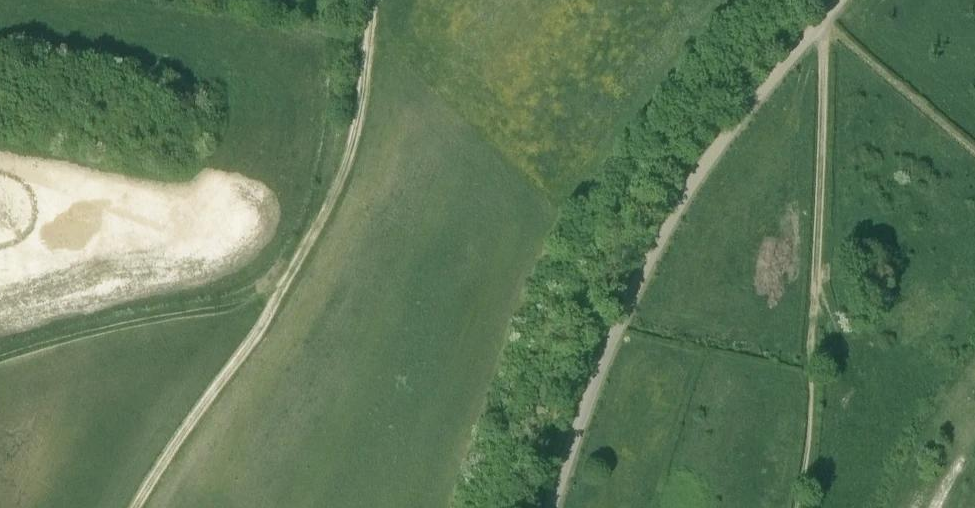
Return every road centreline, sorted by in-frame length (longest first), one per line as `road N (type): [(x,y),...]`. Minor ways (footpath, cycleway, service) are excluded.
road 1 (unclassified): [(840,0),(723,138),(675,211),(595,379),(551,507)]
road 2 (track): [(370,0),(343,163),(285,280)]
road 3 (track): [(814,313),(823,19)]
road 4 (track): [(134,507),(285,280)]

